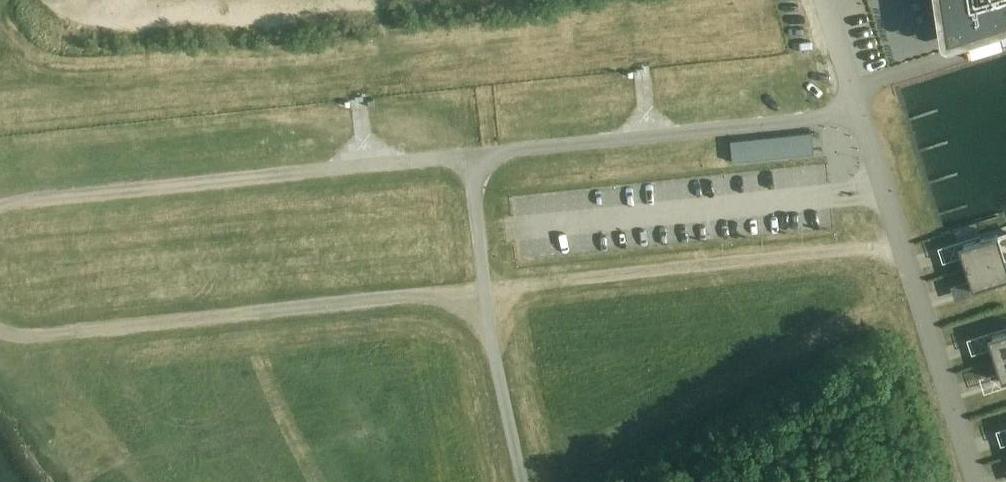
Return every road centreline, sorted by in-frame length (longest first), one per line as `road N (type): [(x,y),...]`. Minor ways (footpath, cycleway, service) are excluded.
road 1 (residential): [(976,481),(823,0)]

